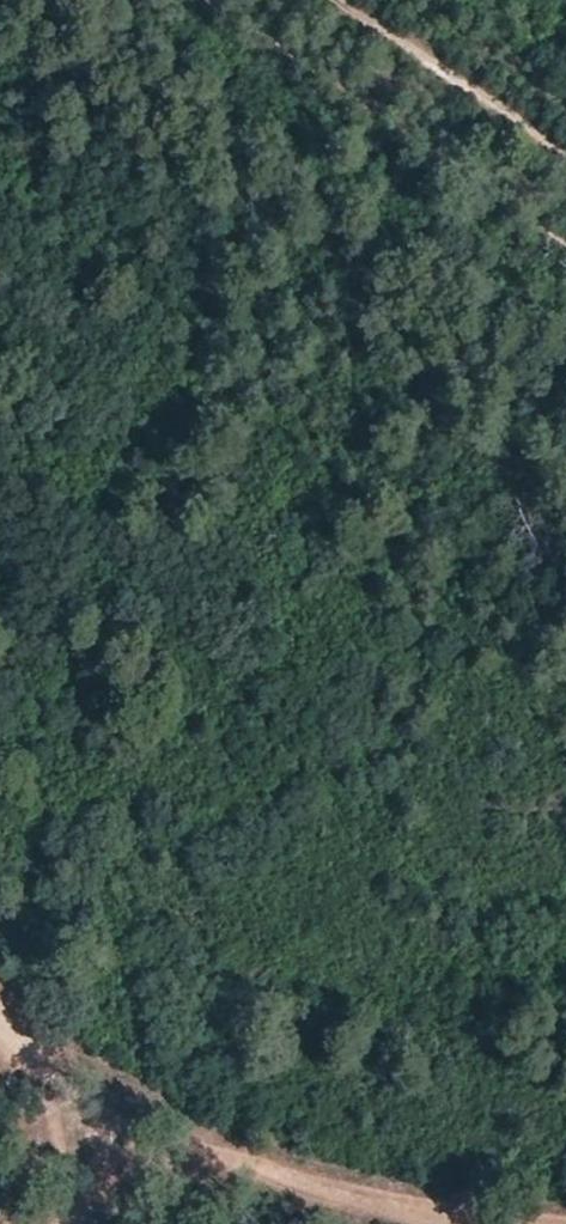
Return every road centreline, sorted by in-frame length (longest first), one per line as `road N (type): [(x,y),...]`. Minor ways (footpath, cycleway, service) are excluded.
road 1 (track): [(481,1223),(295,1191),(118,1126)]
road 2 (track): [(335,0),(565,160)]
road 3 (track): [(52,1223),(118,1126),(0,1016)]

